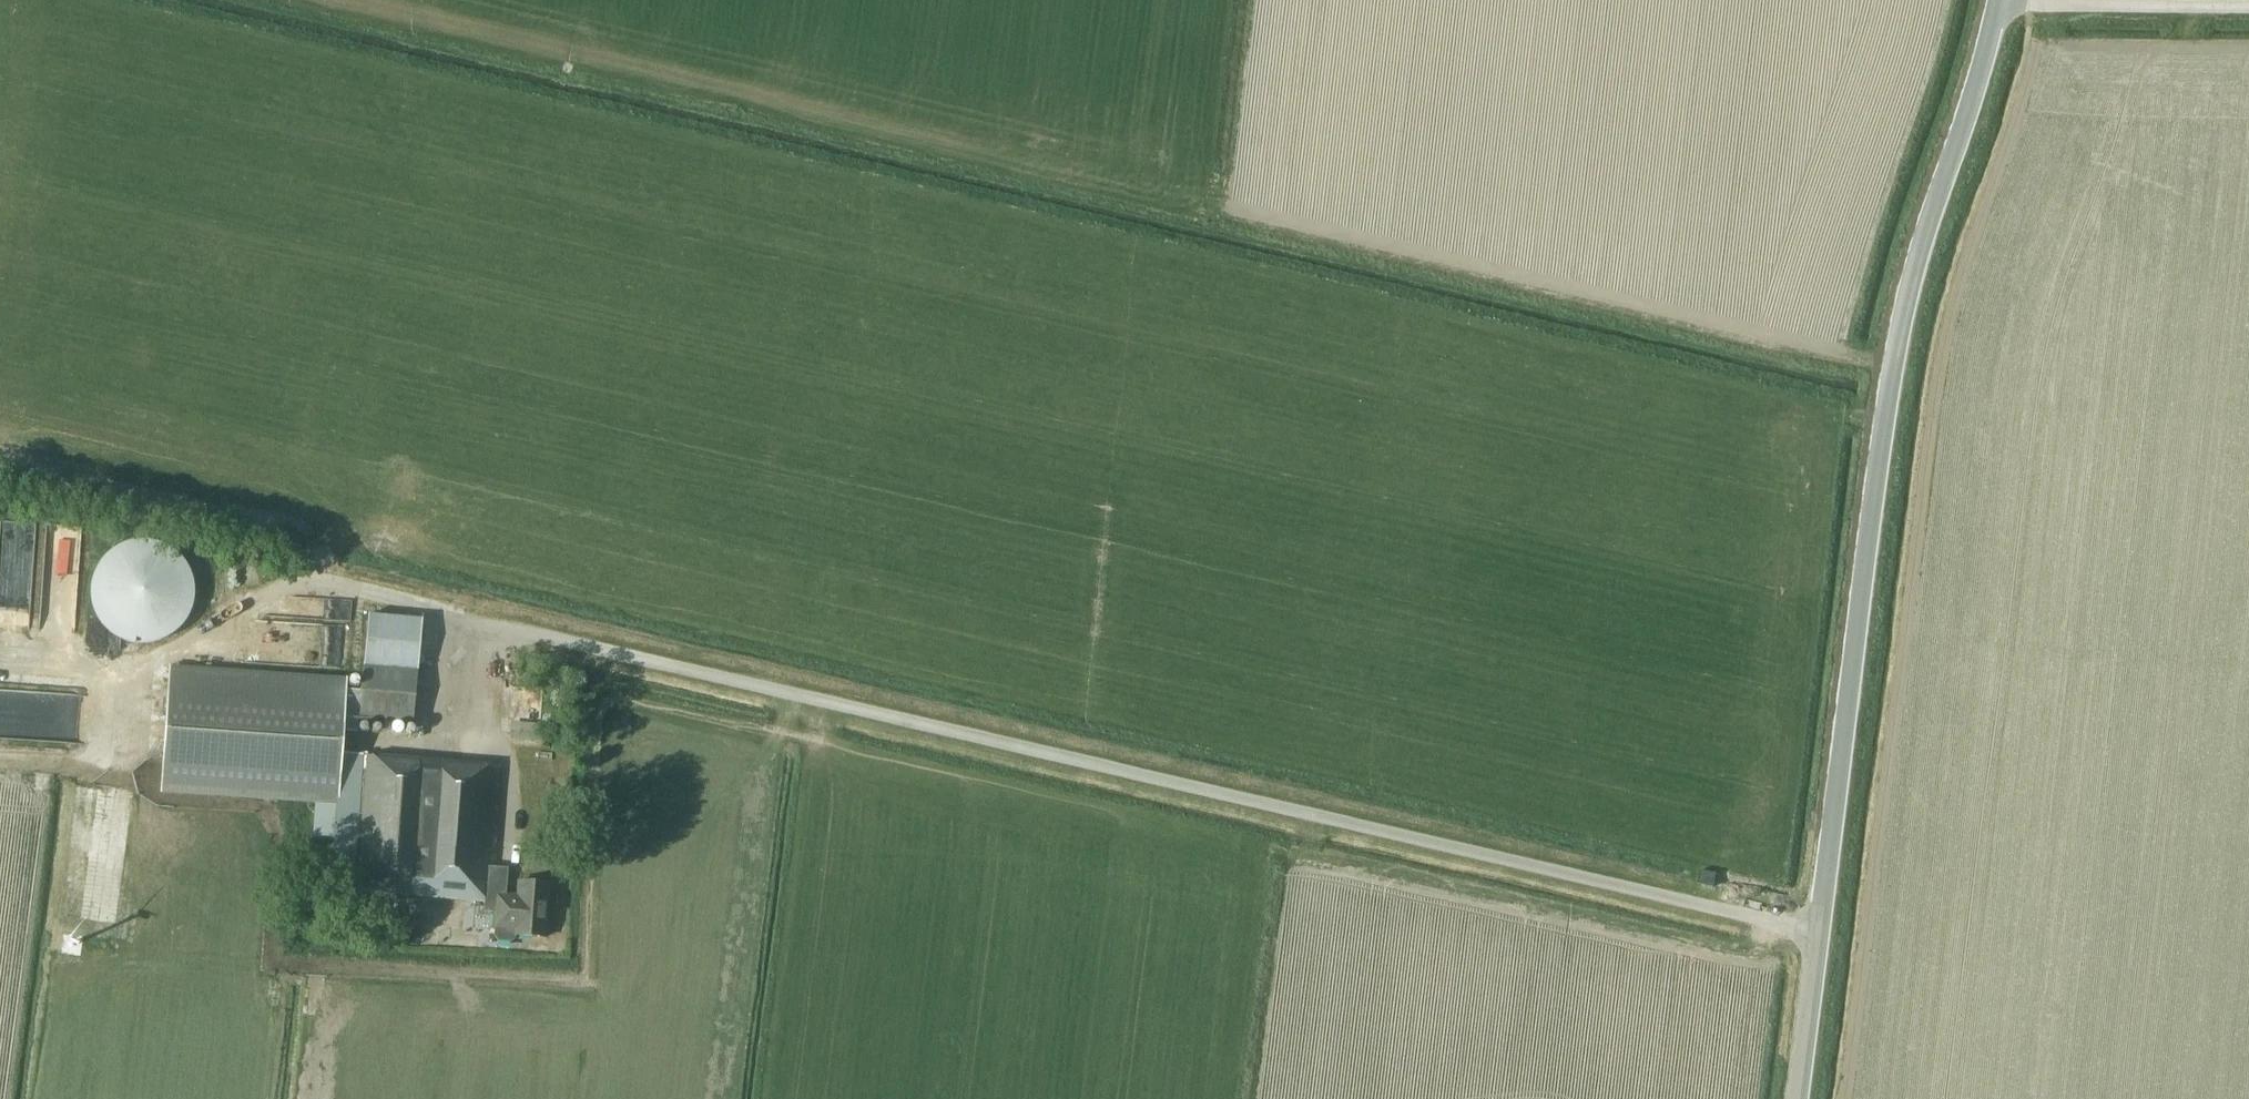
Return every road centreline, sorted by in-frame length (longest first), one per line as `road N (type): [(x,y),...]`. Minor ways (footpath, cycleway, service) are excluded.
road 1 (tertiary): [(1794,1098),(1879,438),(1926,228),(2001,0)]

